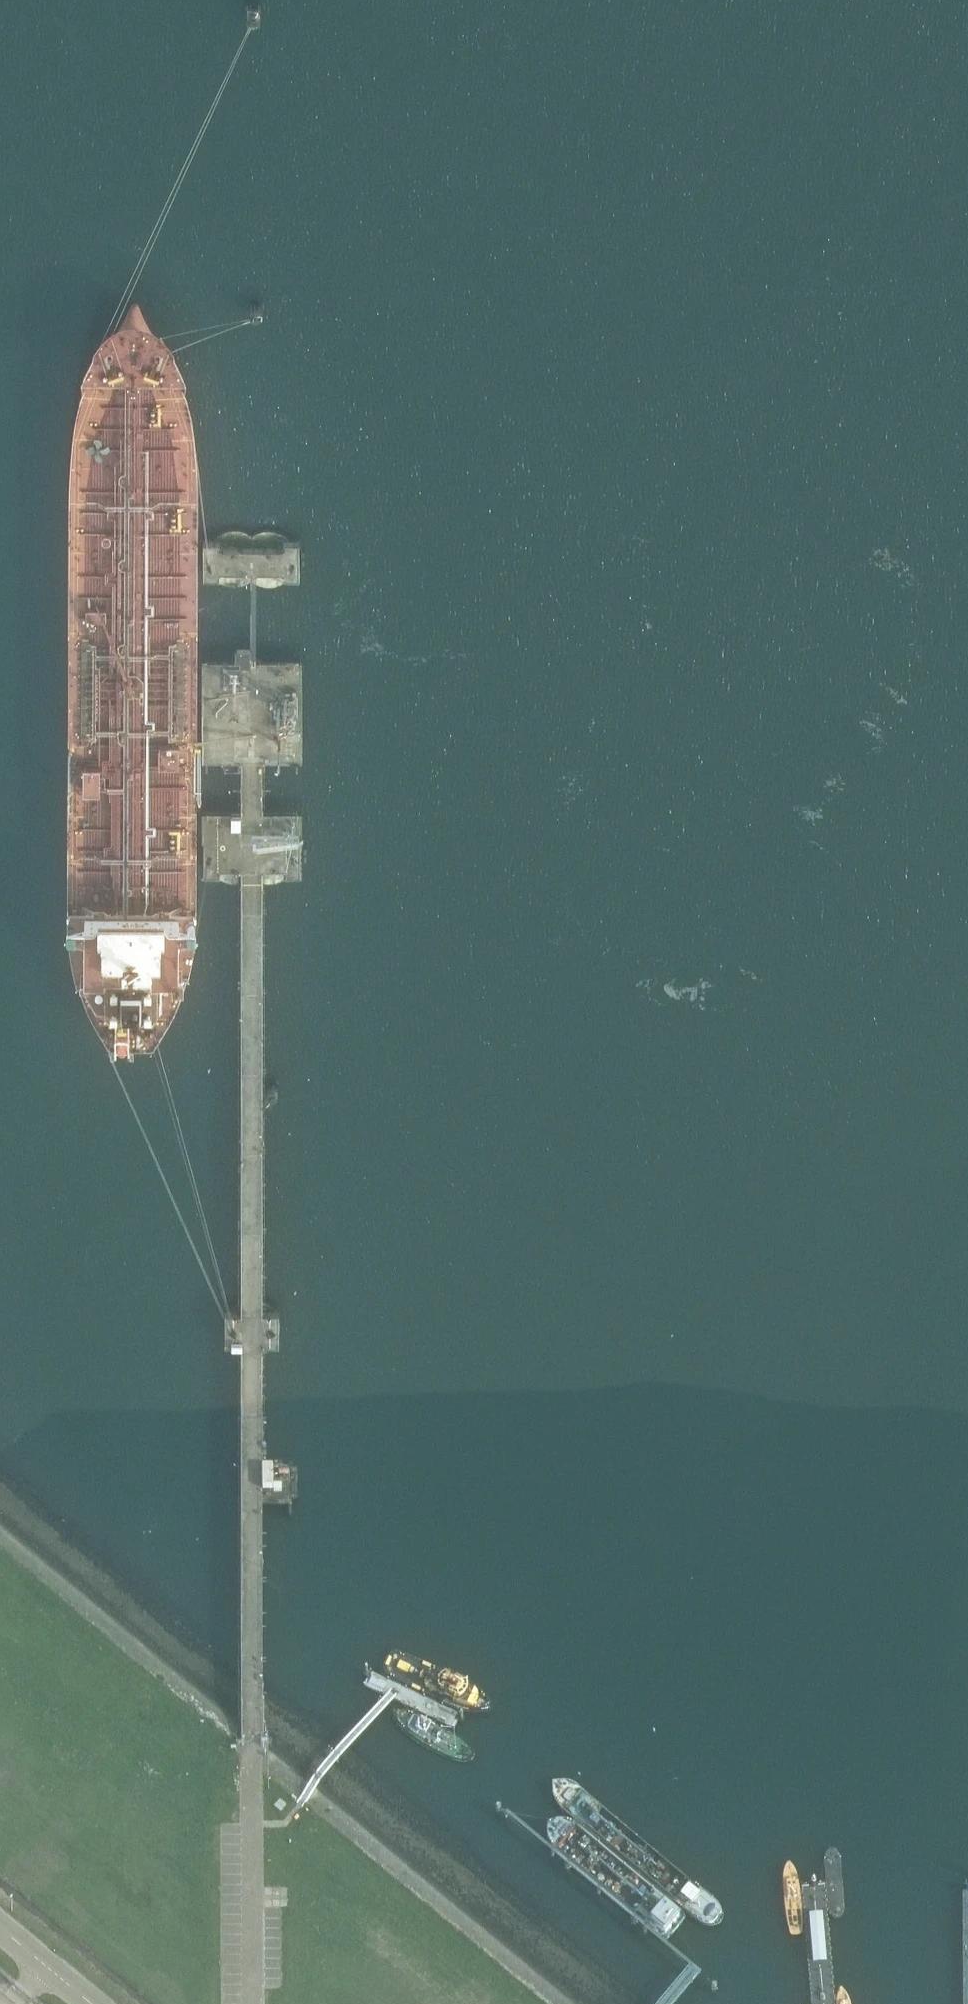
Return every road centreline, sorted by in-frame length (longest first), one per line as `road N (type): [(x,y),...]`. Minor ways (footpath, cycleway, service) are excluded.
road 1 (unclassified): [(92,2003),(0,1926)]

